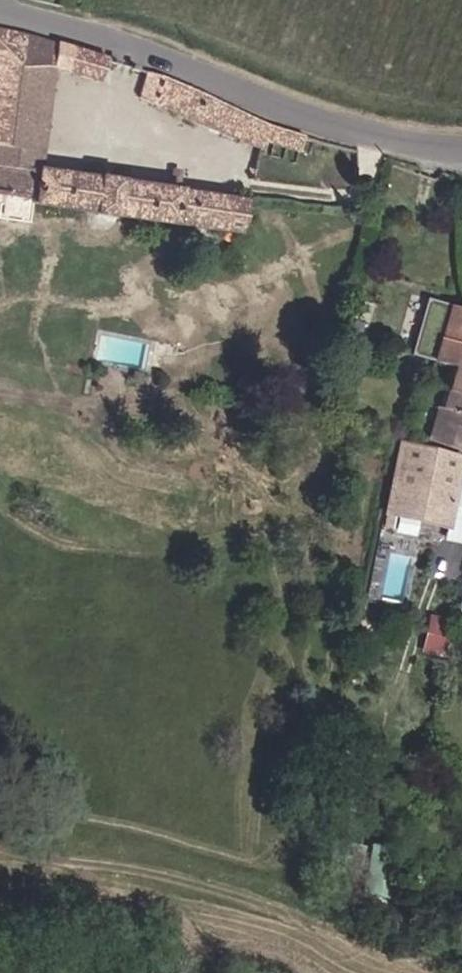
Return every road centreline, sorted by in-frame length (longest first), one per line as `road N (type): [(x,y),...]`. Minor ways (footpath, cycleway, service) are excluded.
road 1 (tertiary): [(0,8),(126,42),(290,108),(461,151)]

